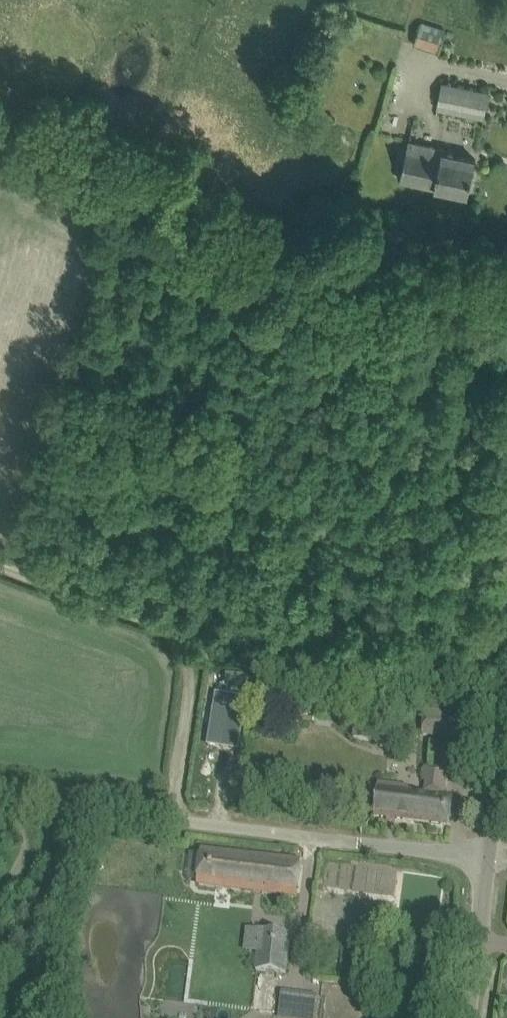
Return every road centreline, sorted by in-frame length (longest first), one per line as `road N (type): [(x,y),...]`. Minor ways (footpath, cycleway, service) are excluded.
road 1 (unclassified): [(0,800),(488,857)]
road 2 (track): [(0,561),(170,623),(188,662),(173,821)]
road 3 (unclassified): [(488,857),(506,654)]
road 4 (unclassified): [(466,1017),(488,857)]

